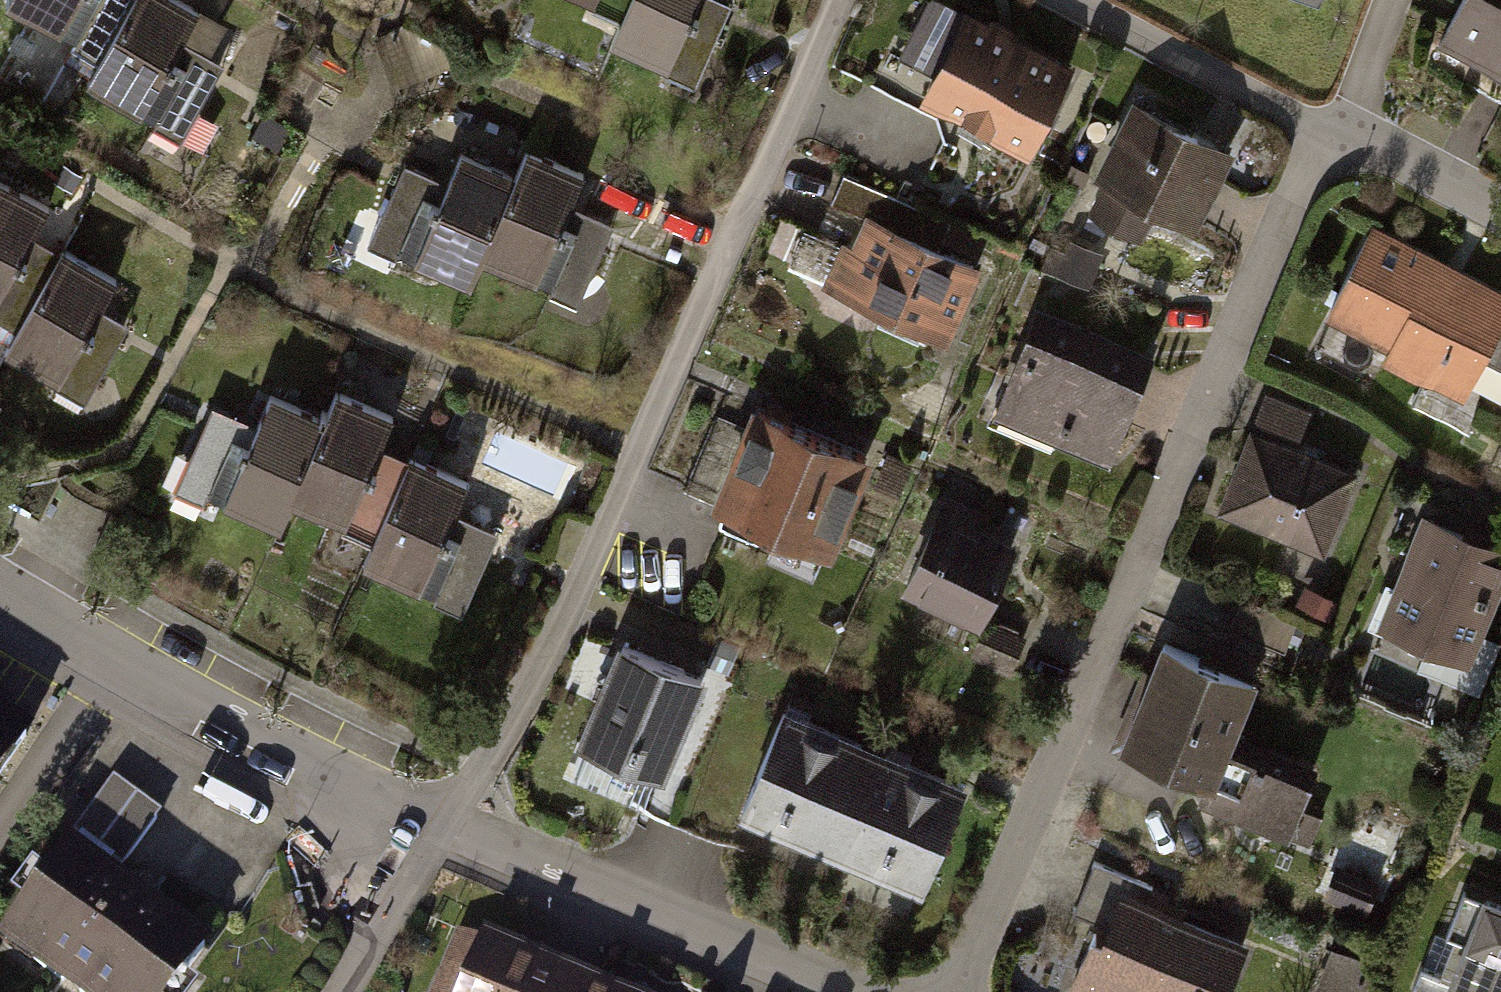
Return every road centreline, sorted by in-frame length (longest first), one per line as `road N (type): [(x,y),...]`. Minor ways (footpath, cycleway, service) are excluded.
road 1 (residential): [(954,991),(1332,132)]
road 2 (residential): [(835,0),(552,661),(450,833)]
road 3 (residential): [(0,579),(450,833)]
road 4 (residential): [(450,833),(842,991)]
road 5 (residential): [(1079,0),(1332,132)]
road 6 (residential): [(450,833),(346,991)]
road 7 (residential): [(1332,132),(1500,218)]

